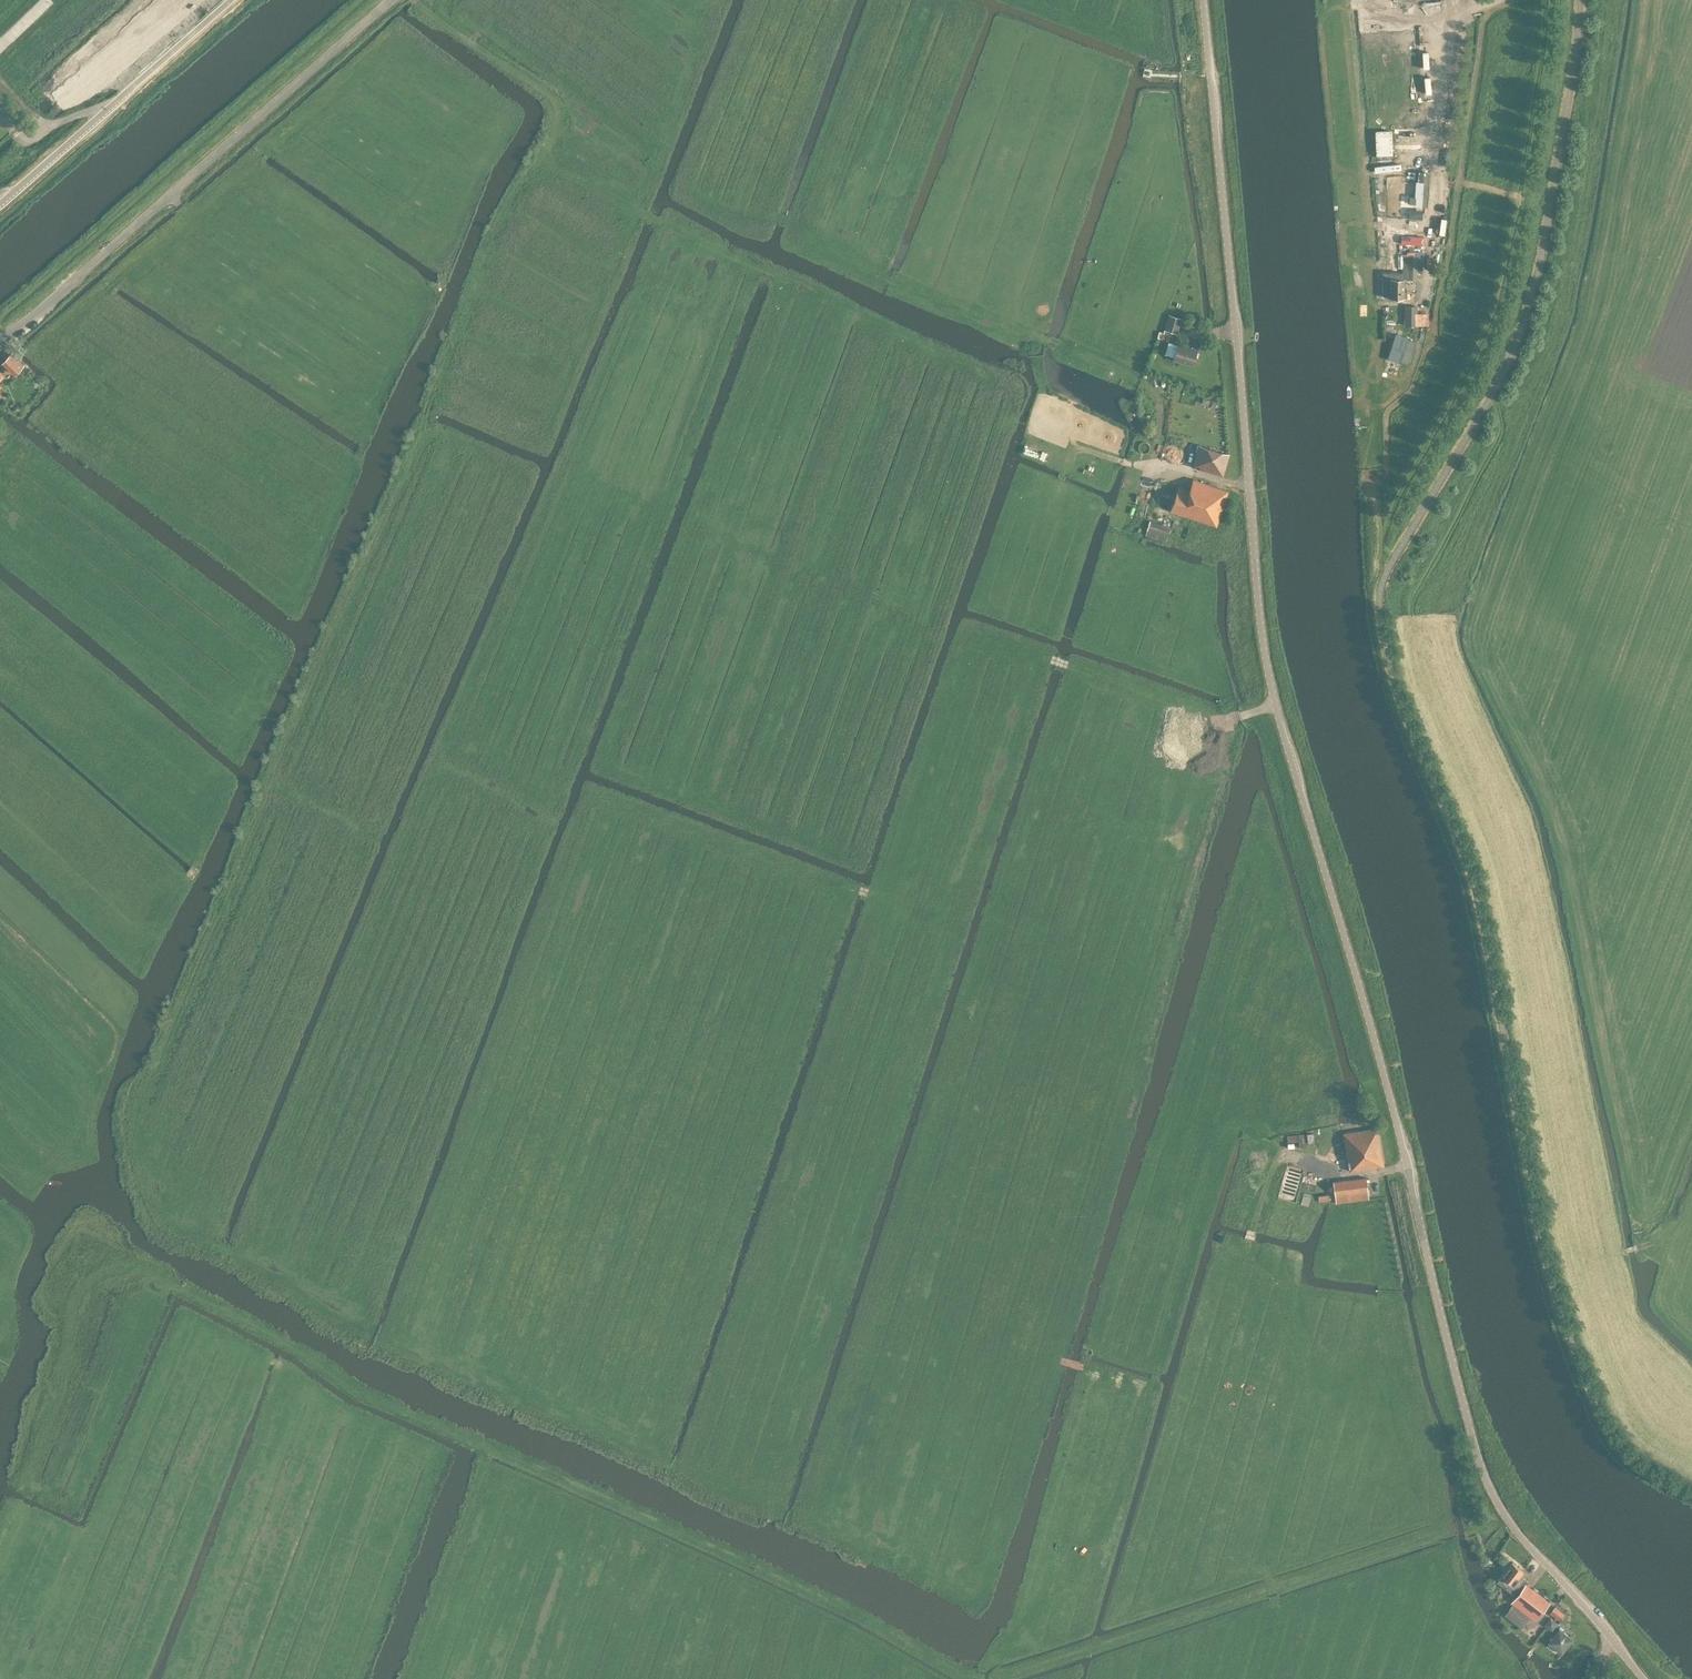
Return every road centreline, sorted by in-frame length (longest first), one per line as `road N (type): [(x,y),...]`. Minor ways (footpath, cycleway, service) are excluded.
road 1 (tertiary): [(1642,1678),(1519,1535),(1483,1474),(1409,1164),(1275,704),(1259,621),(1203,0)]
road 2 (track): [(1691,1463),(1639,1427),(1582,1290),(1500,877),(1413,632),(1412,596),(1454,552),(1499,451),(1506,429),(1492,394)]
road 3 (track): [(1393,561),(1392,512),(1478,353),(1505,255),(1543,0)]
road 4 (tertiary): [(0,337),(46,306),(392,0)]
road 5 (track): [(721,246),(560,164),(544,147),(563,98),(417,0)]
road 6 (unclassified): [(0,206),(231,0)]
road 7 (track): [(1430,247),(1464,13),(1498,0)]

